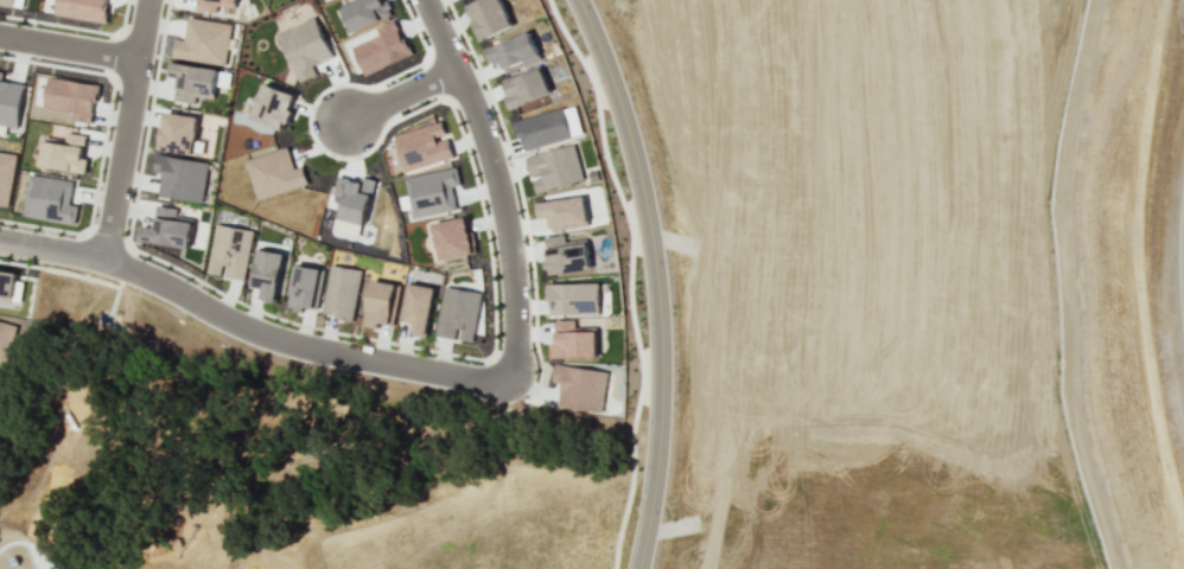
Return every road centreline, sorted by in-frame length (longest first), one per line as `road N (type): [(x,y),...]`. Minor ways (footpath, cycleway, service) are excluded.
road 1 (tertiary): [(639,568),(660,430),(656,267),(631,139),(580,0)]
road 2 (residential): [(0,241),(128,267),(292,341),(509,386)]
road 3 (residential): [(509,386),(514,306),(498,190),(473,103),(426,0)]
road 4 (residential): [(103,260),(148,0)]
road 5 (residential): [(0,35),(136,58)]
road 6 (residential): [(456,68),(346,121)]

